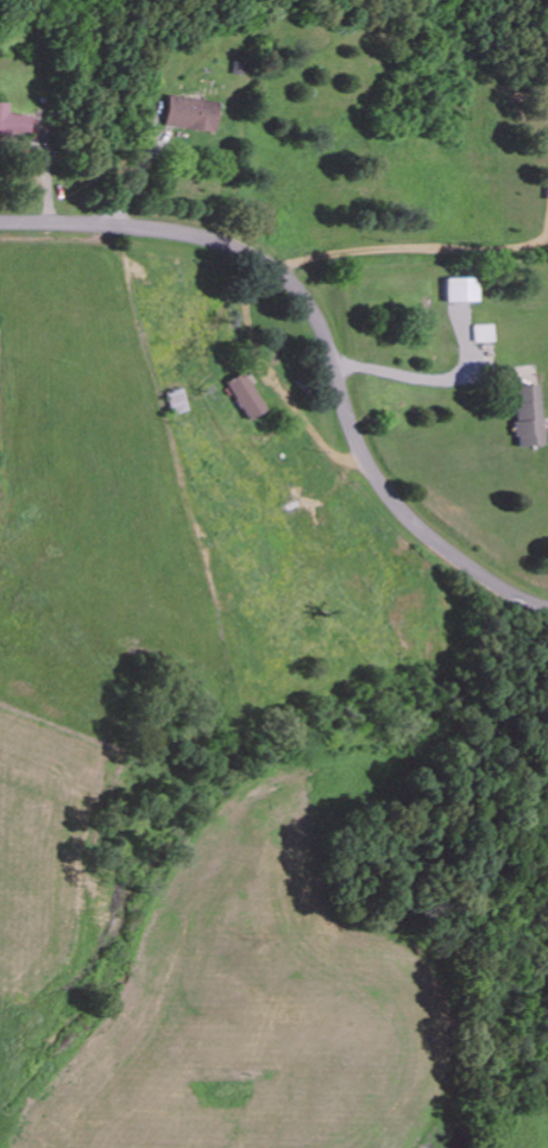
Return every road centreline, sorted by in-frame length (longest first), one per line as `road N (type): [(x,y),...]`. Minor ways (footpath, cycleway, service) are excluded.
road 1 (residential): [(547,602),(510,591),(412,521),(363,452),(306,302),(269,264),(220,242),(106,225),(0,223)]

